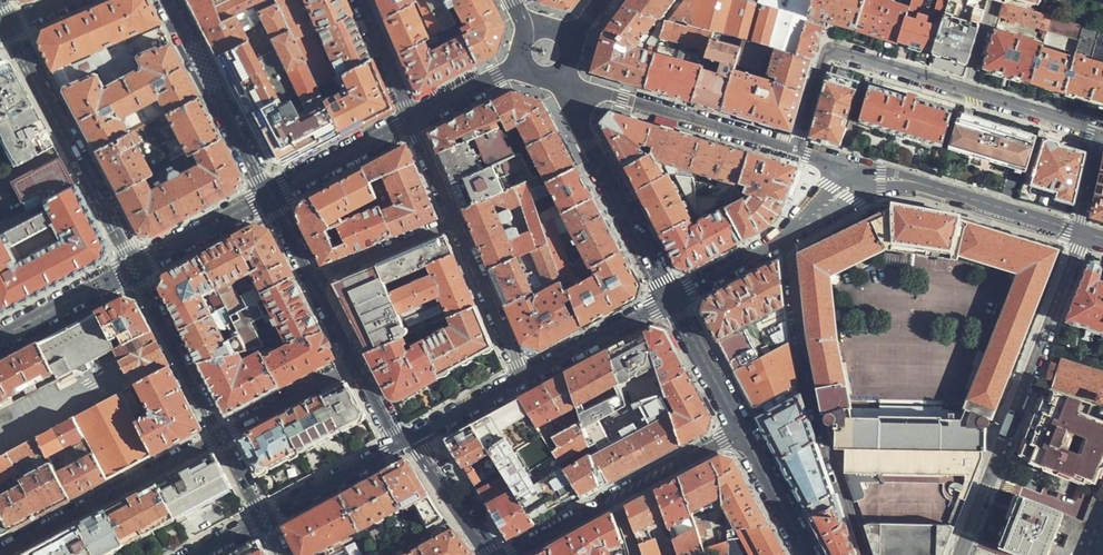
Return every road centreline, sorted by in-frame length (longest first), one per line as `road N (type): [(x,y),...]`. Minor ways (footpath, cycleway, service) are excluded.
road 1 (residential): [(1102,133),(833,52),(822,63),(798,150)]
road 2 (residential): [(962,554),(1080,233)]
road 3 (residential): [(864,554),(811,398),(787,235)]
road 4 (residential): [(10,32),(134,267)]
road 5 (residential): [(510,554),(743,429)]
road 6 (residential): [(0,552),(223,435)]
road 7 (residential): [(670,299),(557,78)]
road 8 (residential): [(565,72),(584,88),(798,150)]
road 9 (residential): [(854,182),(916,183),(1080,233)]
road 10 (residential): [(270,197),(166,0)]
road 11 (residential): [(134,267),(223,435)]
road 12 (residential): [(458,222),(522,380)]
road 13 (residential): [(670,299),(522,380)]
road 14 (residential): [(414,119),(270,197)]
road 15 (residential): [(406,442),(263,519)]
road 16 (residential): [(458,222),(315,283)]
road 17 (residential): [(270,197),(134,267)]
road 18 (residential): [(134,267),(0,339)]
road 19 (residential): [(223,435),(356,365)]
road 20 (residential): [(743,429),(670,299)]
road 21 (residential): [(809,554),(743,429)]
road 22 (residential): [(490,554),(406,442)]
road 23 (residential): [(787,235),(670,299)]
road 24 (residential): [(522,380),(406,442)]
road 25 (residential): [(362,0),(414,119)]
road 26 (residential): [(521,61),(414,119)]

